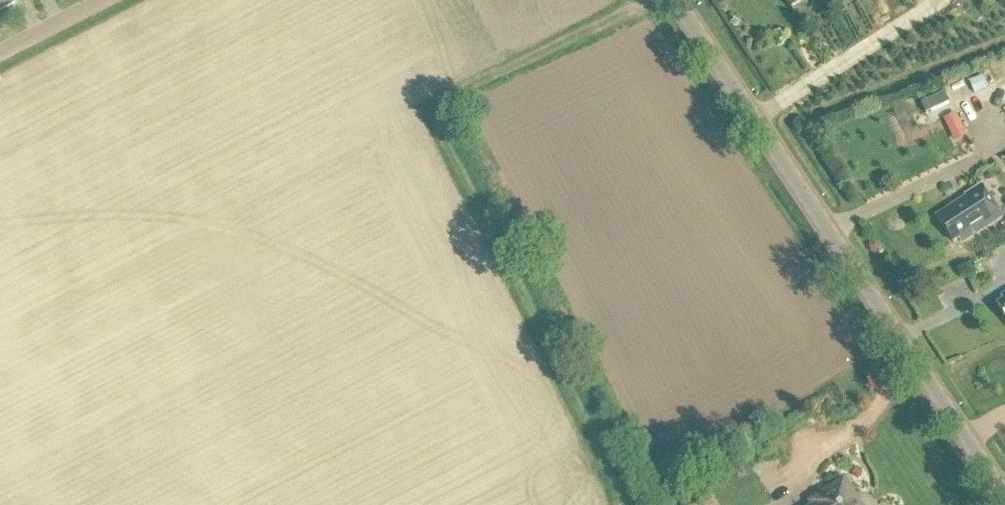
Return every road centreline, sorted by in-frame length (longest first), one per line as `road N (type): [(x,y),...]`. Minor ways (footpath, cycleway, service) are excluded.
road 1 (track): [(659,0),(455,95),(440,118),(625,504)]
road 2 (tertiary): [(1004,498),(678,0)]
road 3 (track): [(903,344),(874,415),(800,465)]
road 4 (residential): [(0,55),(108,0)]

